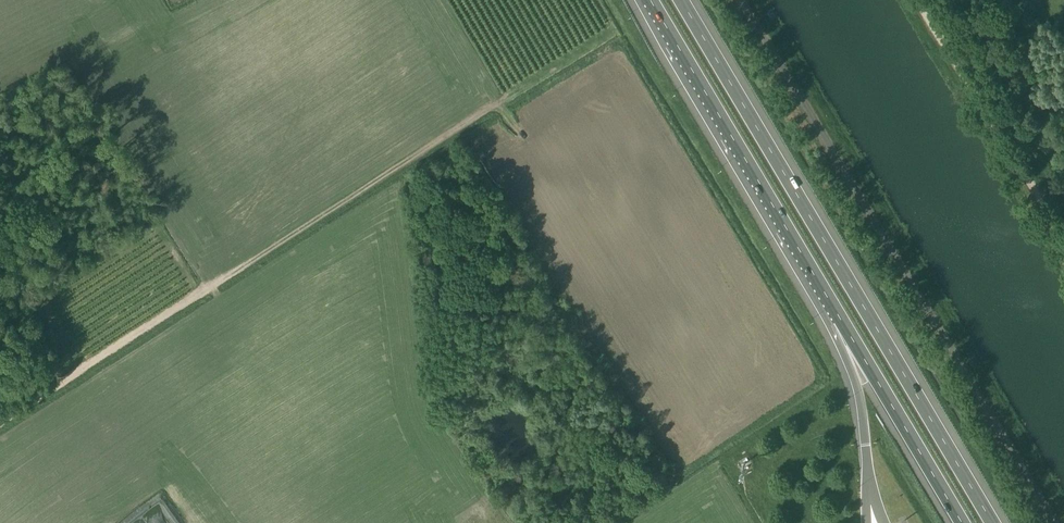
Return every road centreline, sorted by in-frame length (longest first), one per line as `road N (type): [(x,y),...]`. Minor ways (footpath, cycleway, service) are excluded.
road 1 (motorway): [(997,522),(683,0)]
road 2 (unclassified): [(1063,509),(747,0)]
road 3 (motorway): [(651,0),(842,320)]
road 4 (track): [(918,0),(1063,246)]
road 5 (motorway): [(842,320),(963,522)]
road 6 (motorway): [(842,320),(869,488)]

